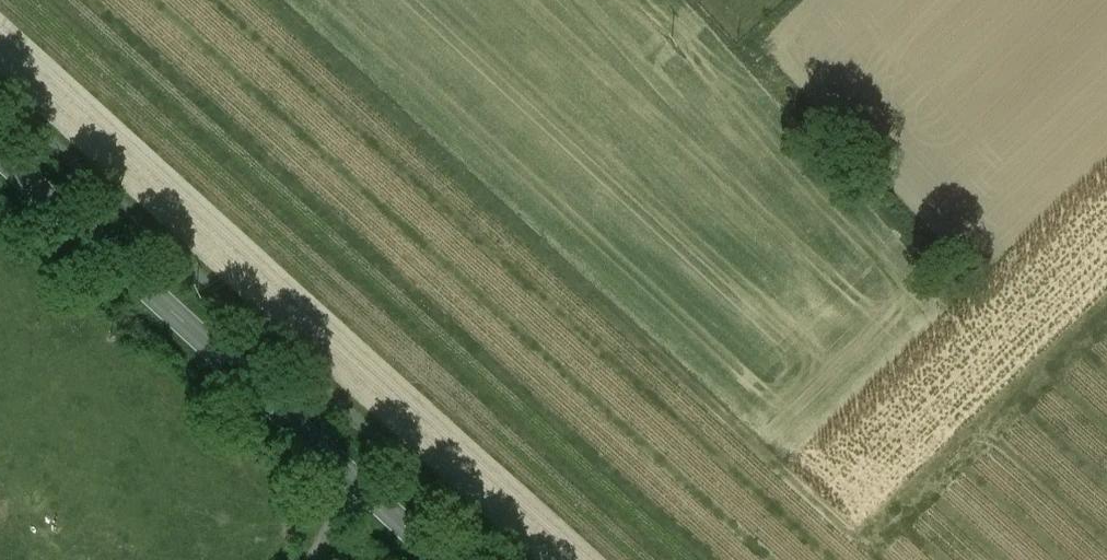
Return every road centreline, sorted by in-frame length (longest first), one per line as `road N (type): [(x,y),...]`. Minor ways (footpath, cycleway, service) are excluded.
road 1 (secondary): [(0,155),(442,559)]

